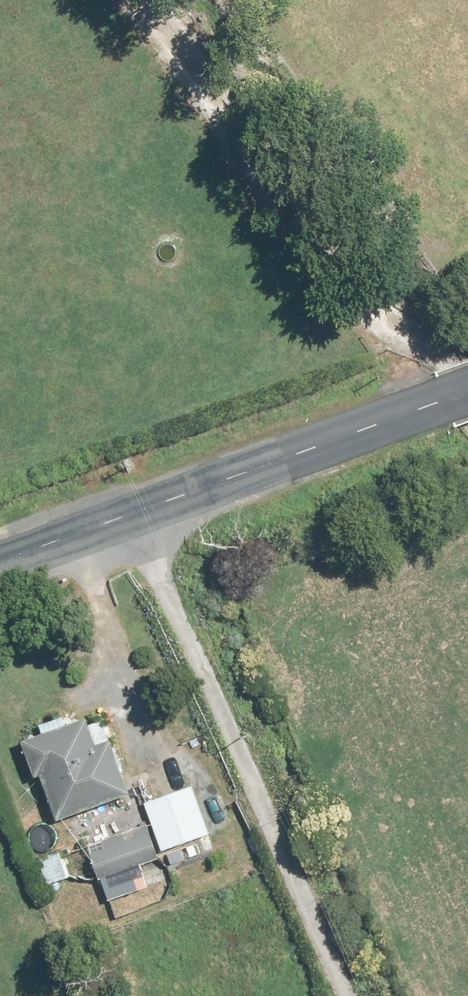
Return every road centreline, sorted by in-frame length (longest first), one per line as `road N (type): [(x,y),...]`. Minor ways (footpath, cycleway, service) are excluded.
road 1 (track): [(467,399),(447,360),(331,257),(134,0)]
road 2 (tertiary): [(0,561),(467,391)]

